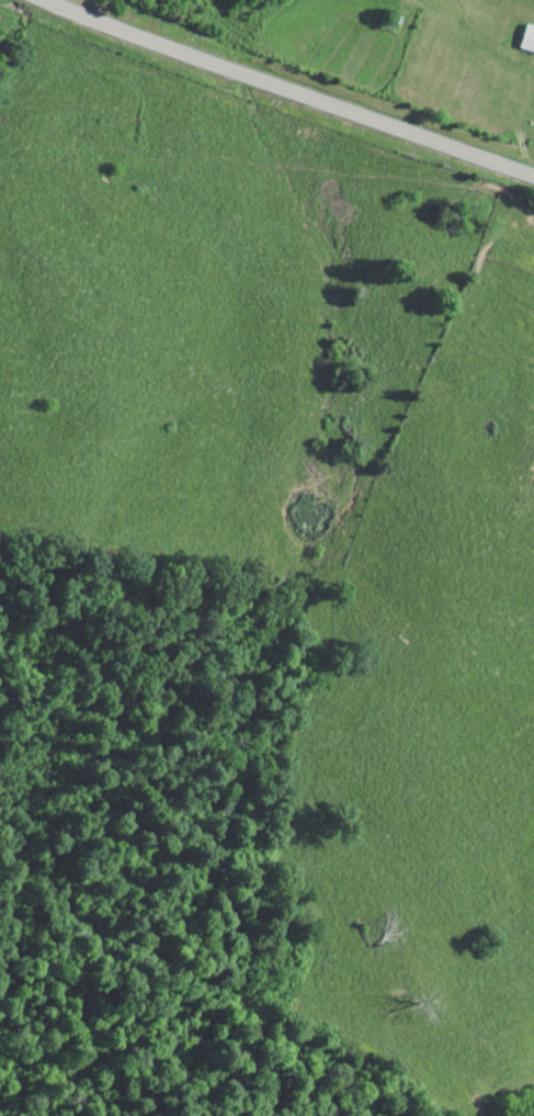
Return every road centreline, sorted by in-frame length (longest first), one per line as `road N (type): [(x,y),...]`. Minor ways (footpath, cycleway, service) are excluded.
road 1 (secondary): [(533,177),(44,0)]

